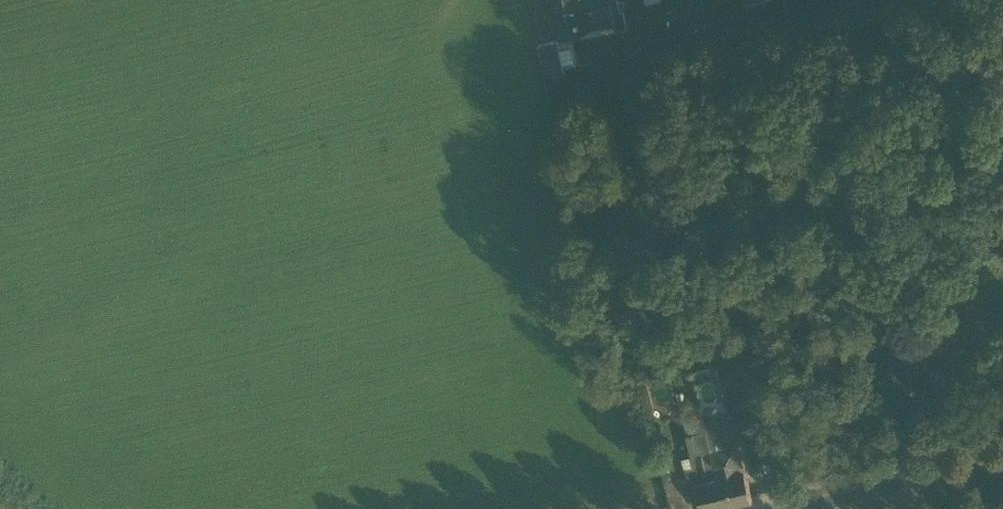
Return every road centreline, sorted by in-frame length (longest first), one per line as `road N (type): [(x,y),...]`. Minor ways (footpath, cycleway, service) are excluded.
road 1 (primary): [(838,508),(1002,469)]

